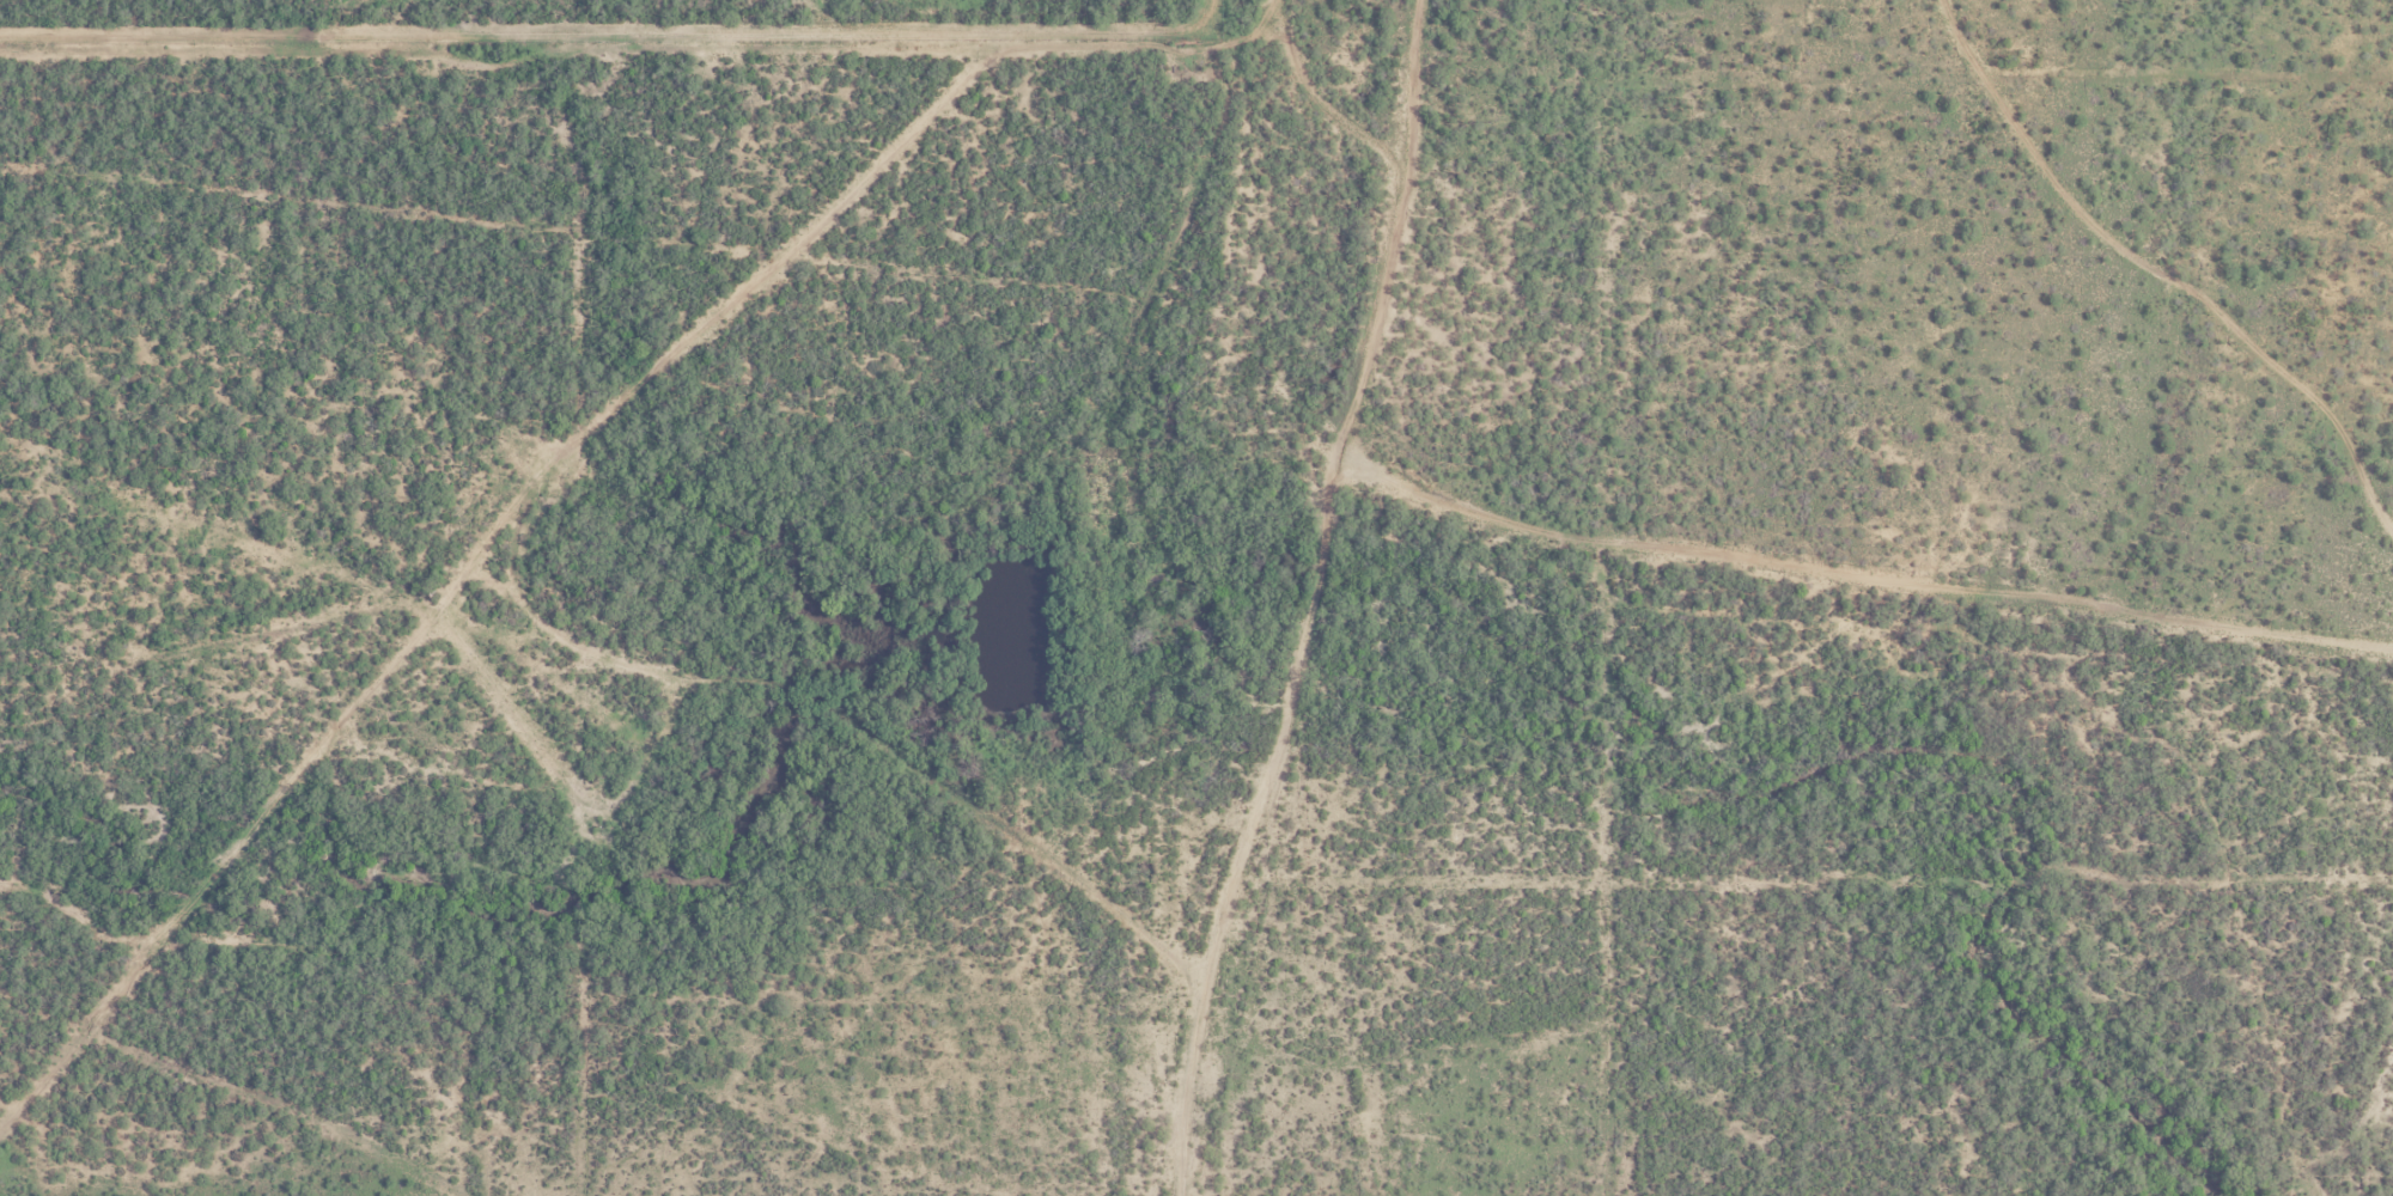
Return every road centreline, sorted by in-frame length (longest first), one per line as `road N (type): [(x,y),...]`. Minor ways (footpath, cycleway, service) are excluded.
road 1 (track): [(1183,1195),(1181,1133),(1211,966),(1285,732),(1331,483),(1365,380),(1406,171)]

